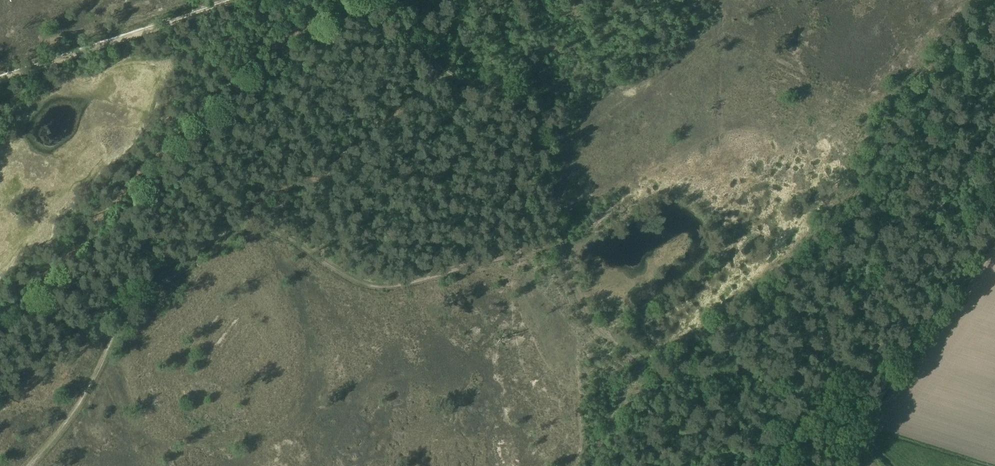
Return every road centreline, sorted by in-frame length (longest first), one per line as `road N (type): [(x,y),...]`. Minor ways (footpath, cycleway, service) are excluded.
road 1 (track): [(0,81),(246,0)]

